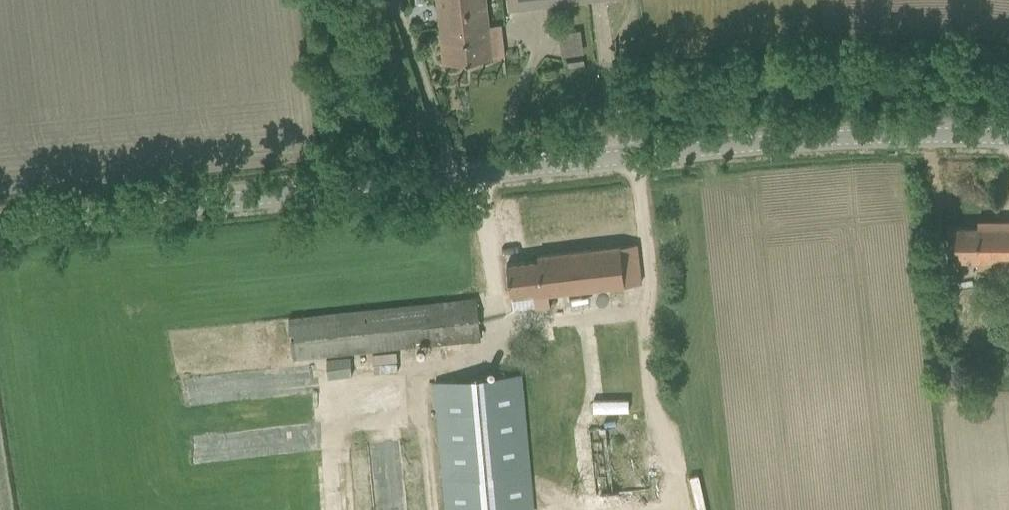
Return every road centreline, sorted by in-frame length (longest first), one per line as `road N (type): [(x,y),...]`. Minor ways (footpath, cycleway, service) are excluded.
road 1 (tertiary): [(0,237),(642,155),(855,137),(1008,137)]
road 2 (track): [(429,179),(365,0)]

